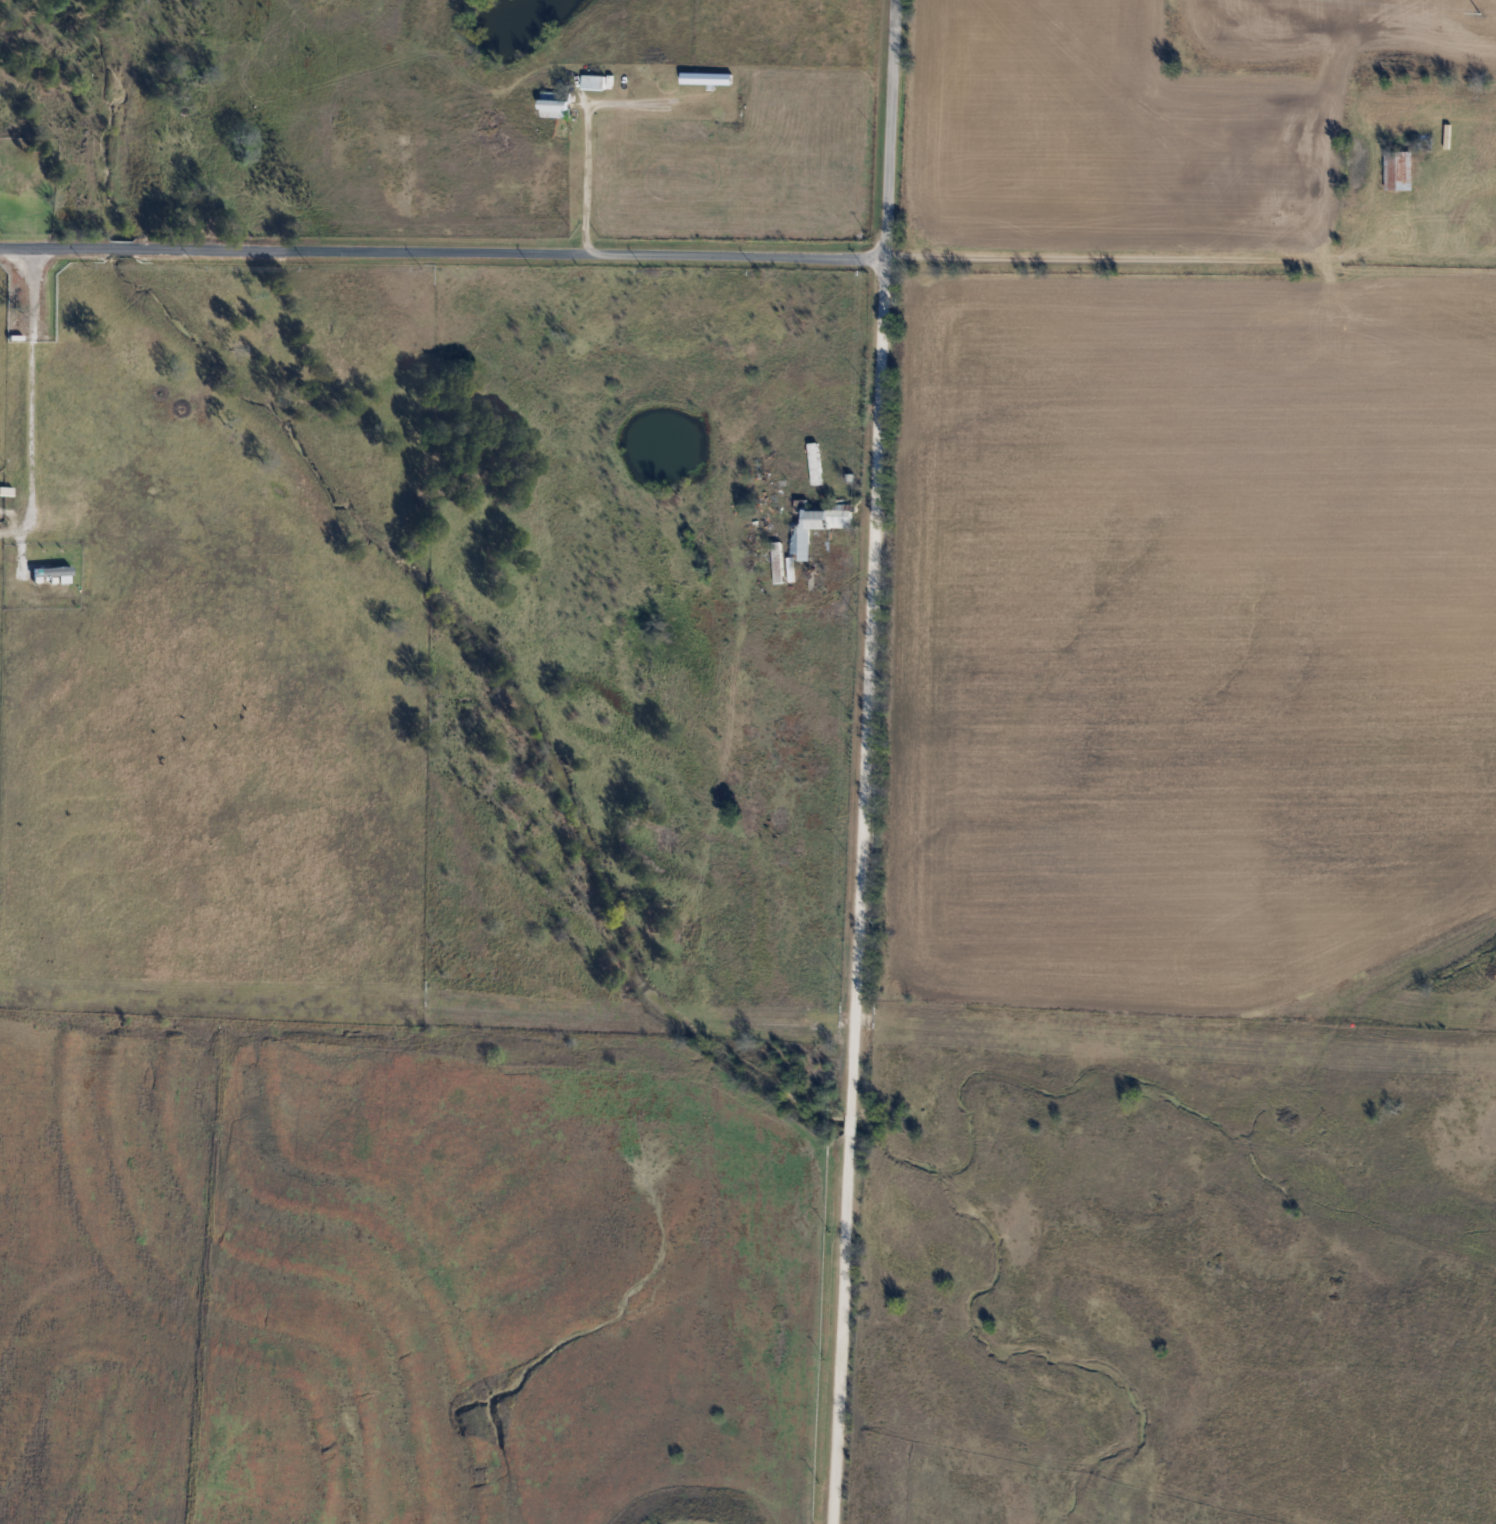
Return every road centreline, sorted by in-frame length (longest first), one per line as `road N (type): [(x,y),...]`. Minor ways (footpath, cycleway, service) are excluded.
road 1 (residential): [(830,1523),(881,256)]
road 2 (residential): [(881,256),(0,249)]
road 3 (residential): [(881,256),(894,0)]

